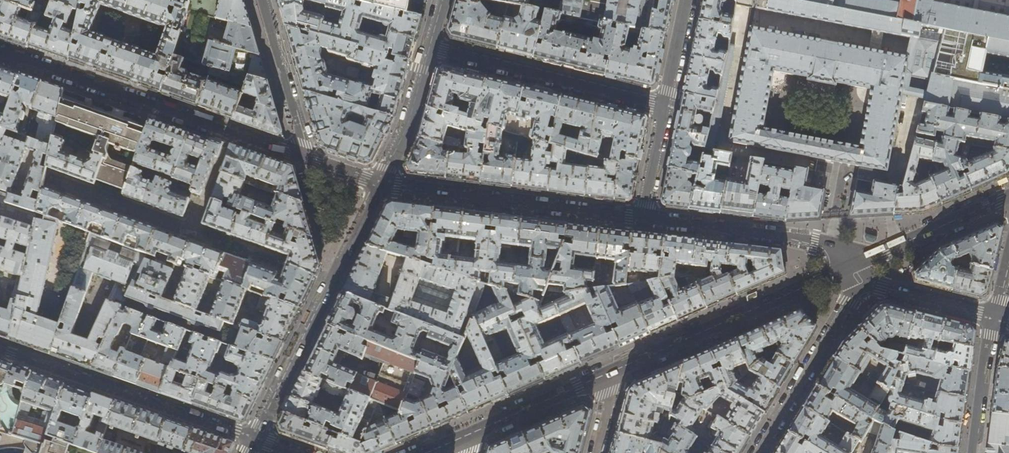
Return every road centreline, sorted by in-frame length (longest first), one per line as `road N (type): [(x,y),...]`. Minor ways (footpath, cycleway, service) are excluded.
road 1 (residential): [(304,157),(0,50)]
road 2 (residential): [(255,439),(381,183)]
road 3 (residential): [(0,350),(255,439)]
road 4 (residential): [(642,218),(381,183)]
road 5 (secondary): [(852,266),(616,371)]
road 6 (residential): [(429,48),(665,106)]
road 7 (residential): [(852,266),(815,242),(642,218)]
road 8 (residential): [(852,266),(849,302),(758,452)]
road 9 (secondary): [(1008,197),(852,266)]
road 10 (residential): [(262,0),(304,157)]
road 11 (secondary): [(616,371),(477,430)]
road 12 (unclassified): [(993,315),(885,287),(852,266)]
road 13 (residential): [(381,183),(429,48)]
road 14 (tertiary): [(993,315),(973,452)]

